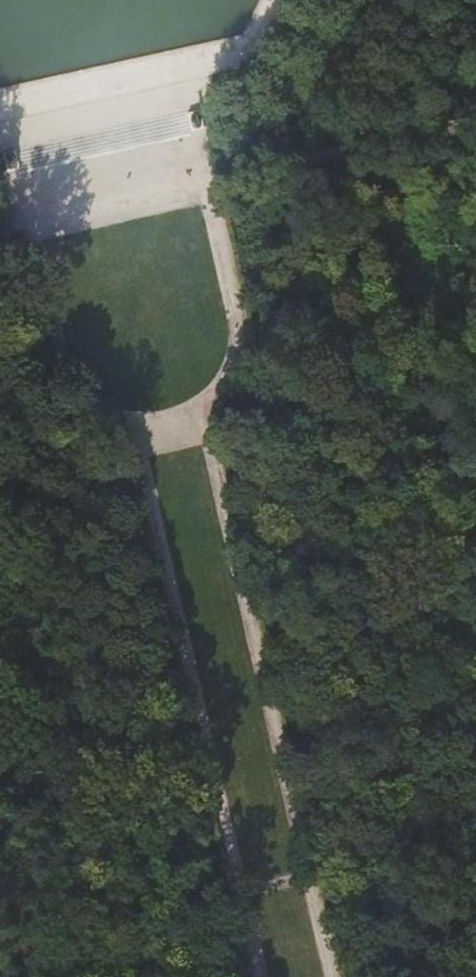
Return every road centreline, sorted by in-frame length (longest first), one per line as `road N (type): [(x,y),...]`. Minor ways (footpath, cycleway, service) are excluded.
road 1 (track): [(329,976),(194,402)]
road 2 (track): [(125,418),(252,976)]
road 3 (track): [(29,220),(71,383),(125,418),(170,420),(218,383),(230,356),(231,318),(204,182)]
road 4 (track): [(0,227),(475,123)]
road 5 (track): [(277,0),(251,51),(0,108)]

